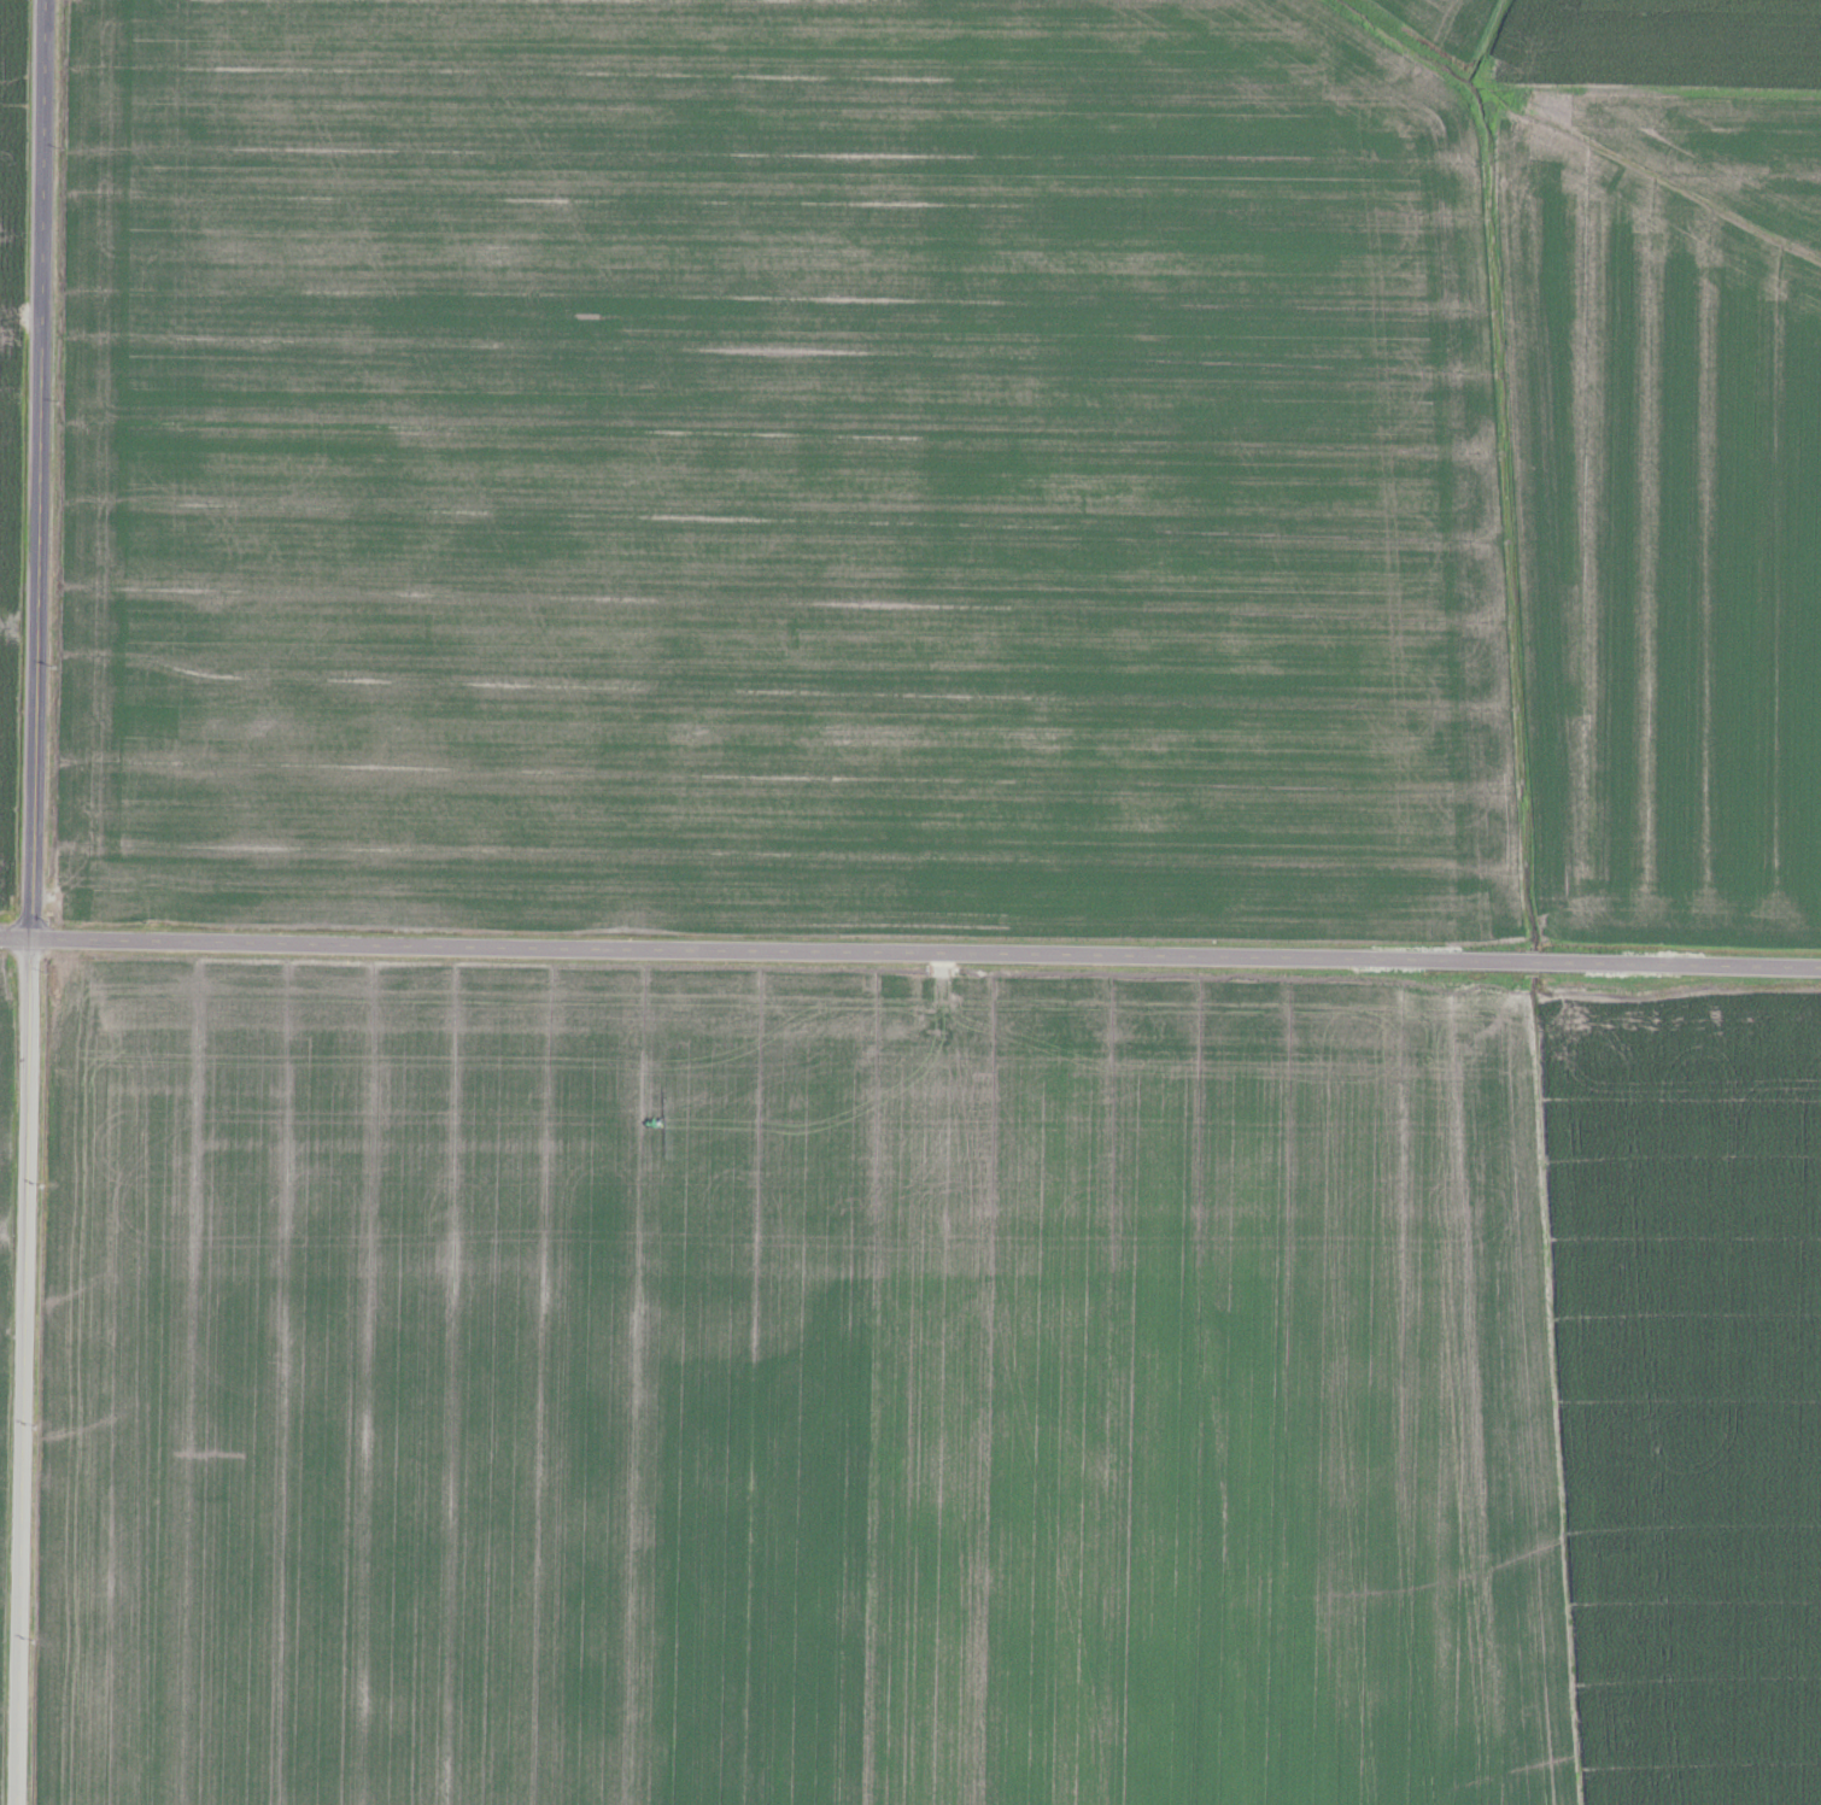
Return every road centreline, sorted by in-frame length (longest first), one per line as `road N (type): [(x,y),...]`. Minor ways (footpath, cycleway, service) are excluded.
road 1 (secondary): [(29,936),(1820,967)]
road 2 (tertiary): [(41,0),(29,936)]
road 3 (tertiary): [(29,936),(16,1804)]

